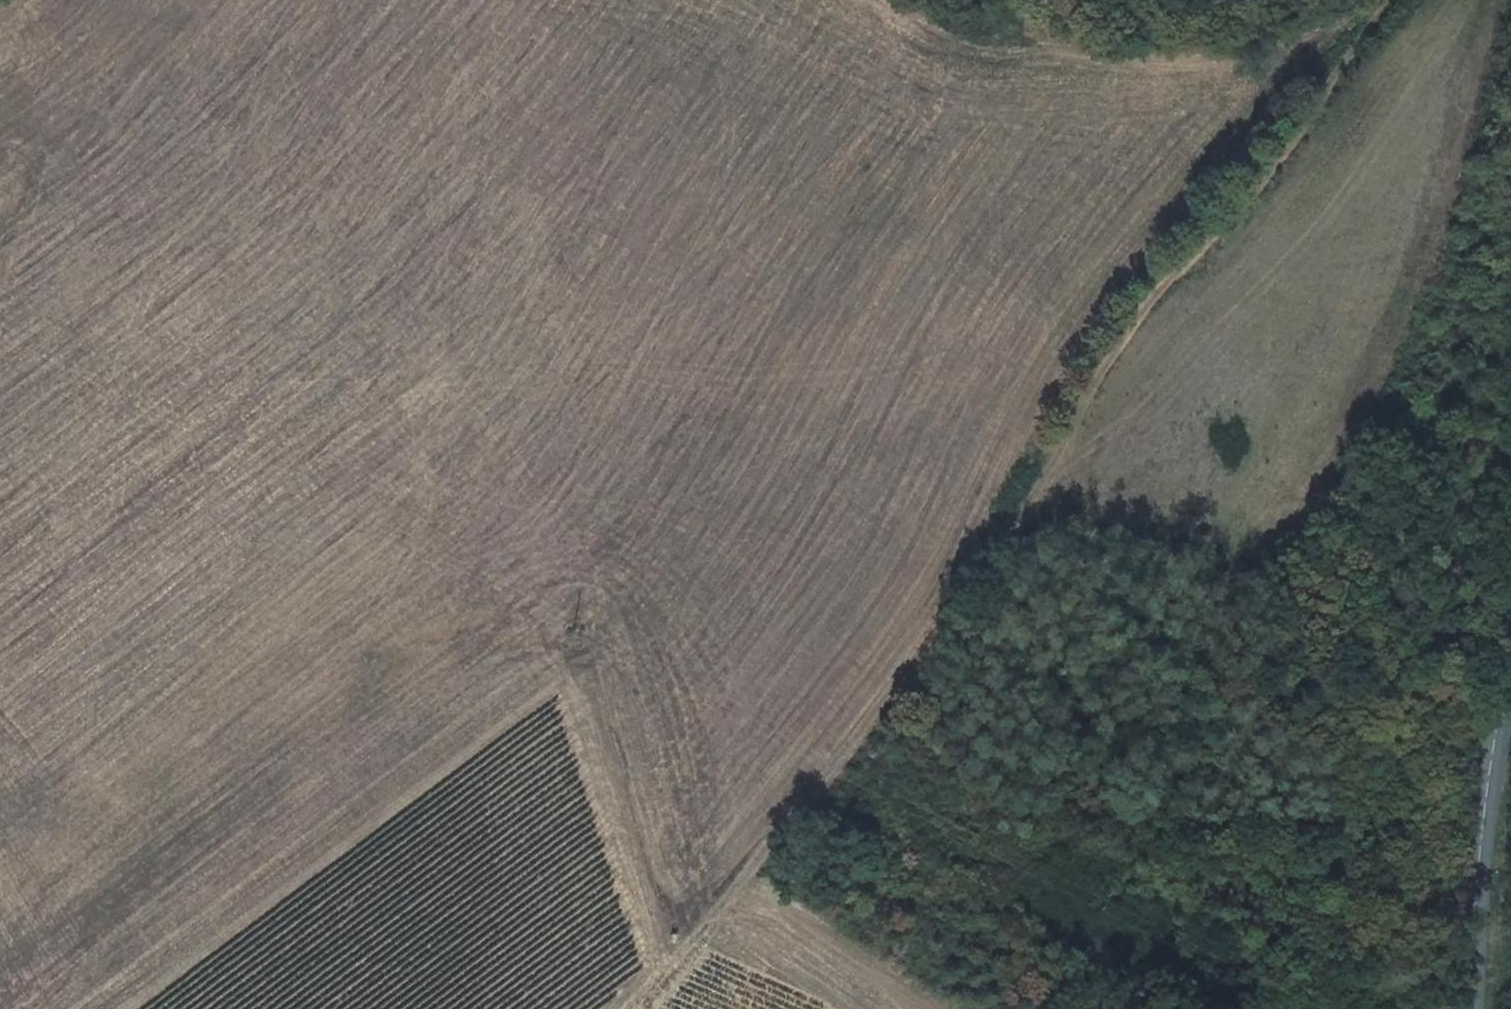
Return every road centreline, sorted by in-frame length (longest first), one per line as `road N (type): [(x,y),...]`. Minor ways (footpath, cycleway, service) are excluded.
road 1 (track): [(626,1008),(815,804),(1020,508),(1117,334),(1233,215),(1398,0)]
road 2 (tertiary): [(1510,646),(1477,871),(1472,1008)]

